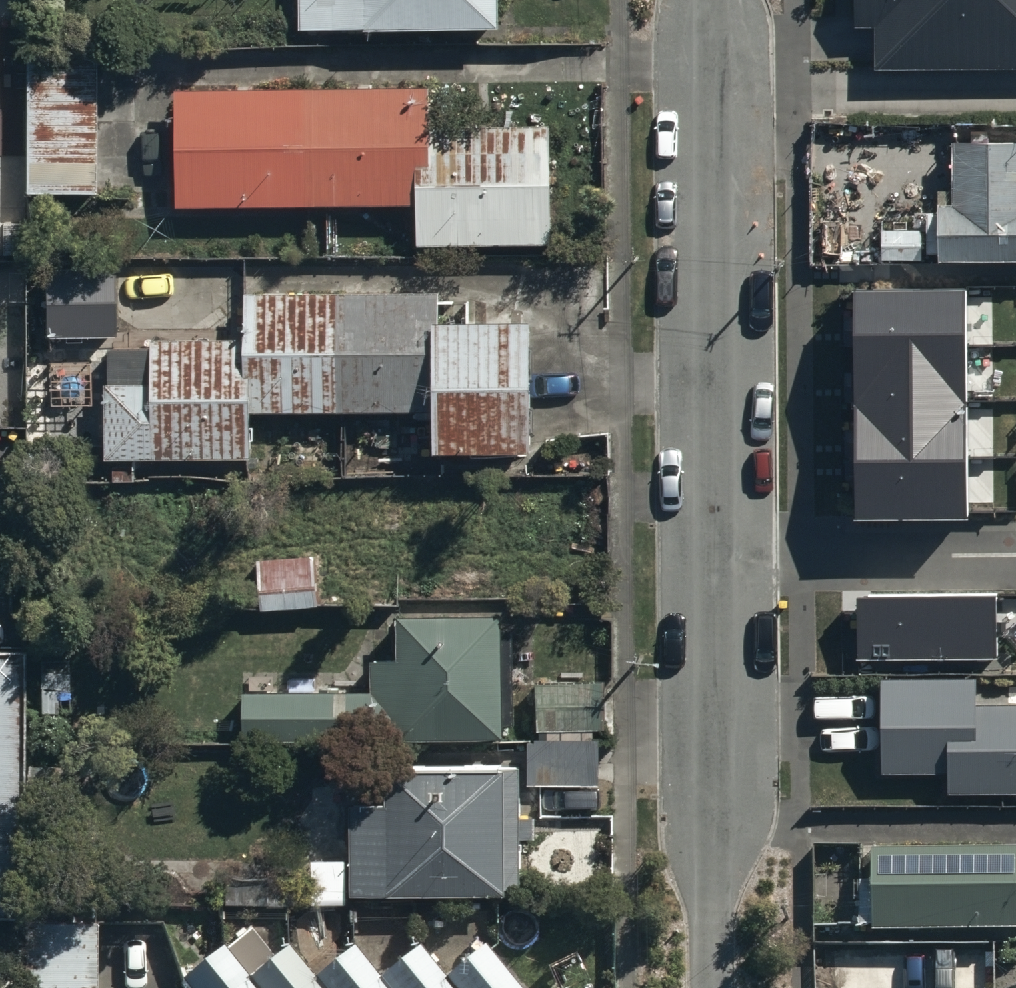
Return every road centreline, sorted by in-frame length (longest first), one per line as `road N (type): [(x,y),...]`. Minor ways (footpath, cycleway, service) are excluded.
road 1 (residential): [(713,987),(710,0)]

